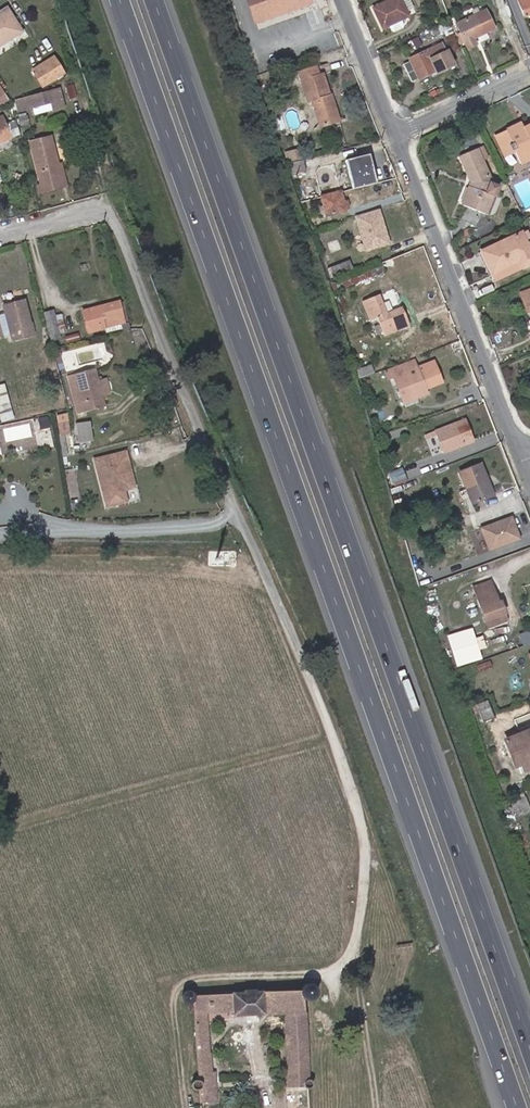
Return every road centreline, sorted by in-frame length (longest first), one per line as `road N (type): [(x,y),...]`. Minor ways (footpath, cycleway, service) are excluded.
road 1 (residential): [(0,237),(97,216),(117,230),(329,722),(362,831),(369,870),(344,962),(328,973),(178,989),(185,1107)]
road 2 (motorway): [(122,0),(519,1107)]
road 3 (motorway): [(529,1038),(156,0)]
road 4 (residential): [(395,136),(526,451)]
road 5 (residential): [(395,136),(529,73)]
road 6 (residential): [(337,0),(395,136)]

